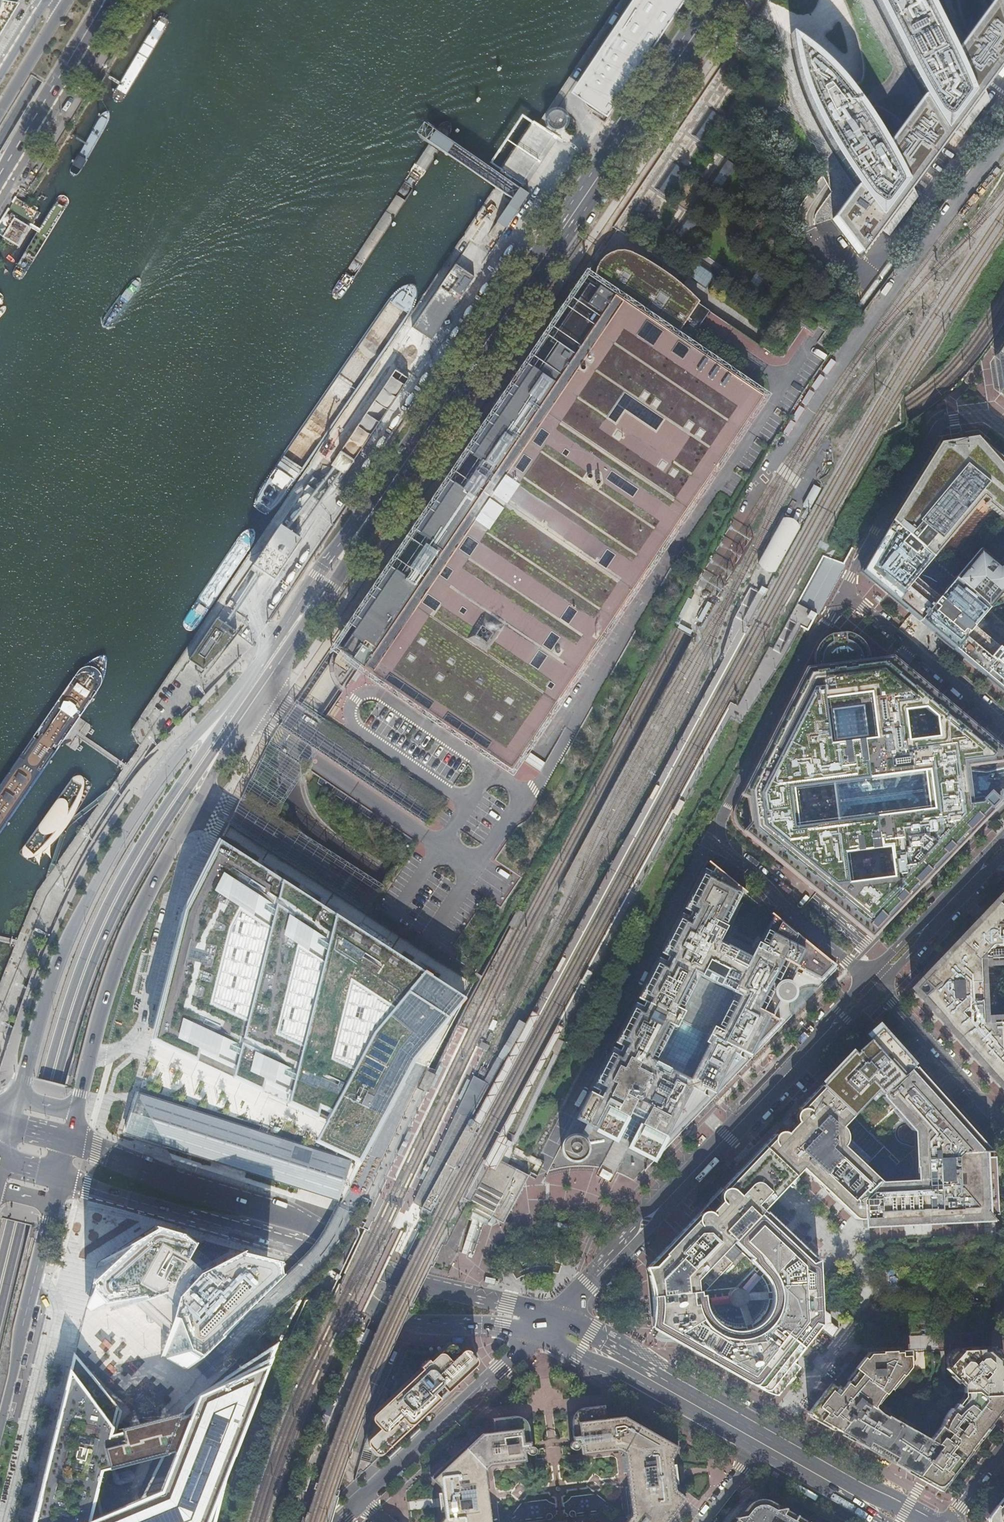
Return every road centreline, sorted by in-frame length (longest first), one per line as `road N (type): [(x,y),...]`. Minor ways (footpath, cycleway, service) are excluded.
road 1 (primary): [(720,0),(274,655)]
road 2 (primary): [(555,1318),(403,1279),(295,1217),(70,1142)]
road 3 (primary): [(274,655),(198,731),(141,805),(59,968),(20,1093)]
road 4 (primary): [(59,1178),(311,1252),(395,1318),(538,1334)]
road 5 (primary): [(274,655),(127,877),(90,956),(51,1082)]
road 6 (tertiary): [(555,1318),(874,982)]
road 7 (residential): [(91,1055),(129,1043),(145,1017),(188,850),(179,832)]
road 8 (tertiary): [(361,1500),(538,1334)]
road 9 (primary): [(91,1055),(116,962),(179,832)]
road 10 (residential): [(840,592),(939,428),(978,410)]
road 11 (primary): [(0,1427),(51,1212)]
road 12 (residential): [(840,592),(1003,725)]
road 13 (residential): [(874,982),(715,847)]
road 14 (primary): [(179,832),(263,694),(274,655)]
road 15 (residential): [(1003,1127),(874,982)]
road 16 (tertiary): [(874,982),(1003,845)]
road 17 (primary): [(905,1521),(760,1442)]
road 18 (primary): [(760,1442),(619,1361)]
road 19 (primary): [(16,1224),(51,1082)]
road 20 (primary): [(67,0),(0,110)]
road 21 (primary): [(0,182),(64,78)]

